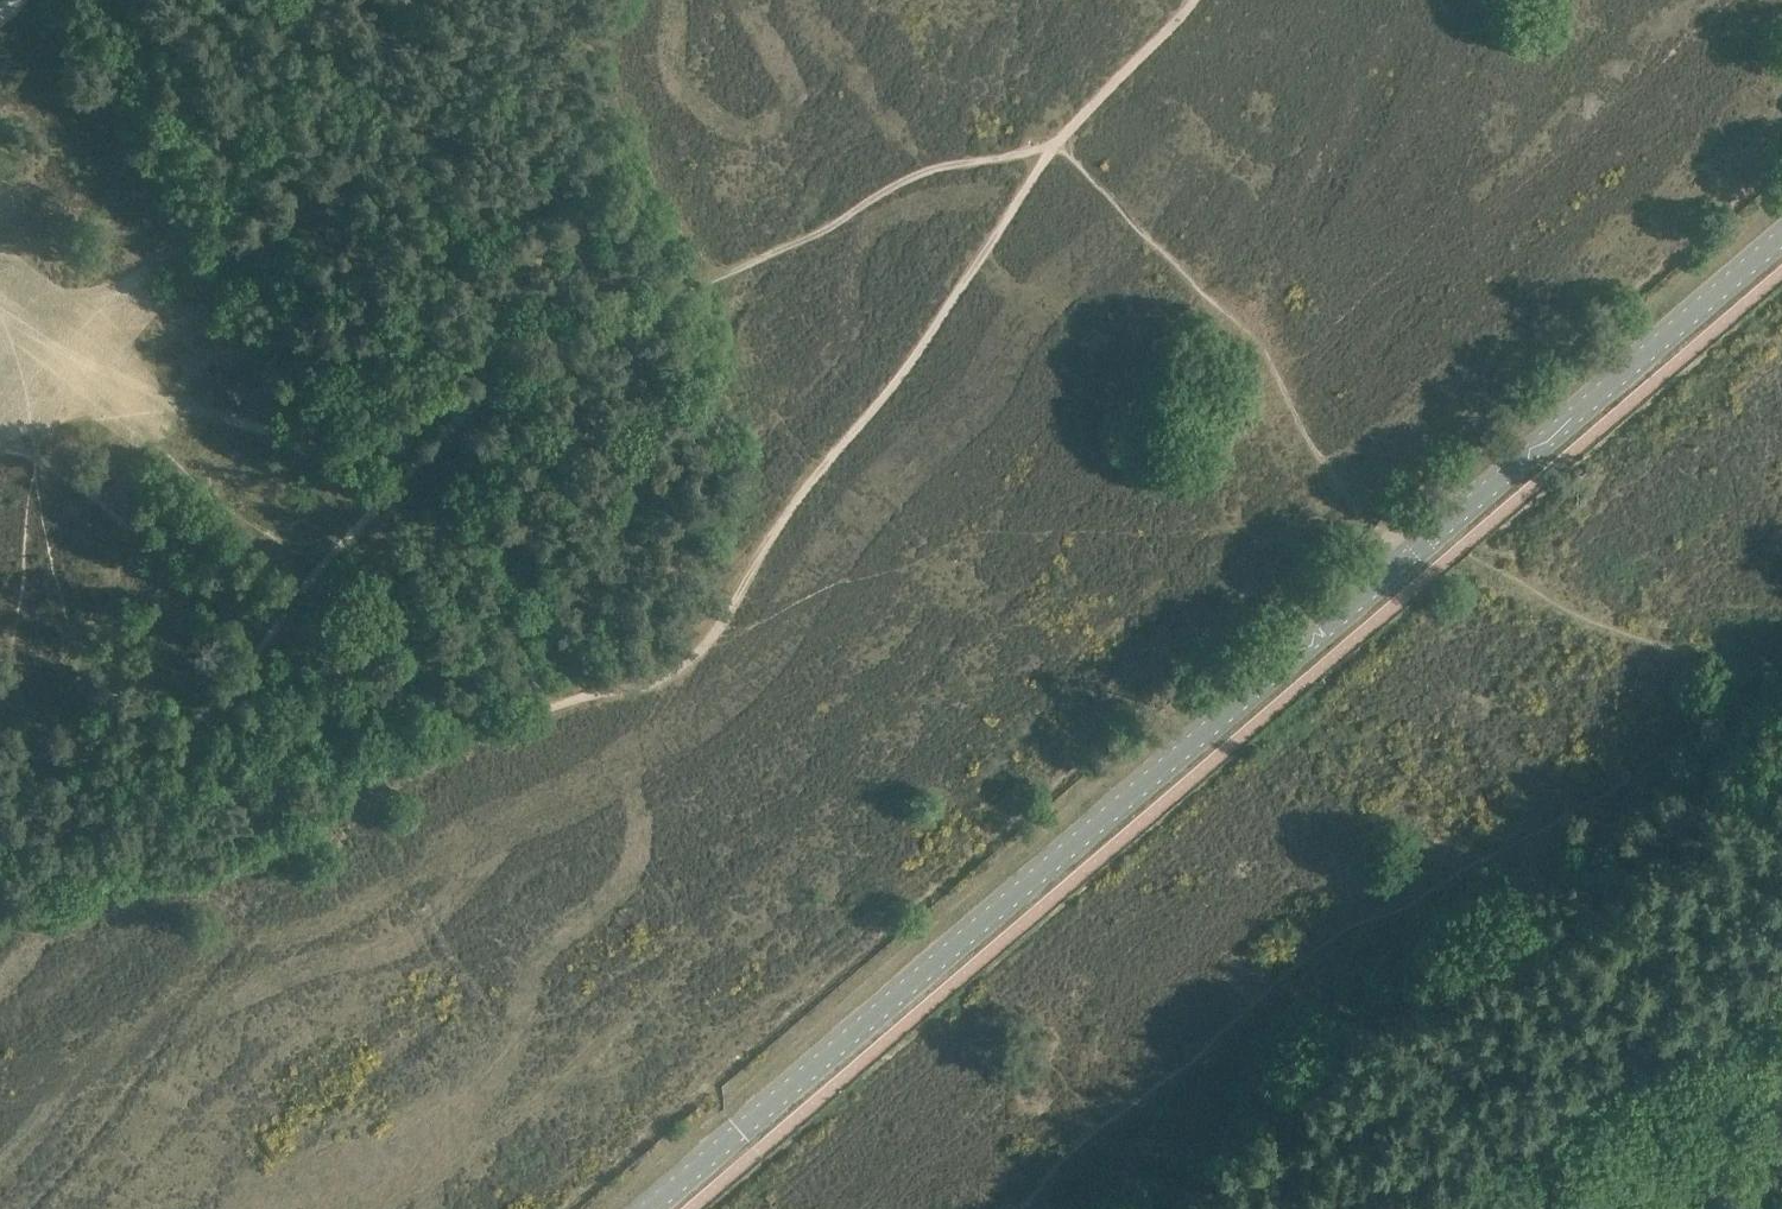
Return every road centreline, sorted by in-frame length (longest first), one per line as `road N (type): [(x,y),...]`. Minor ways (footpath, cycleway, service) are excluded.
road 1 (secondary): [(1781,237),(645,1208)]
road 2 (track): [(1781,973),(1552,1112),(1446,1208)]

